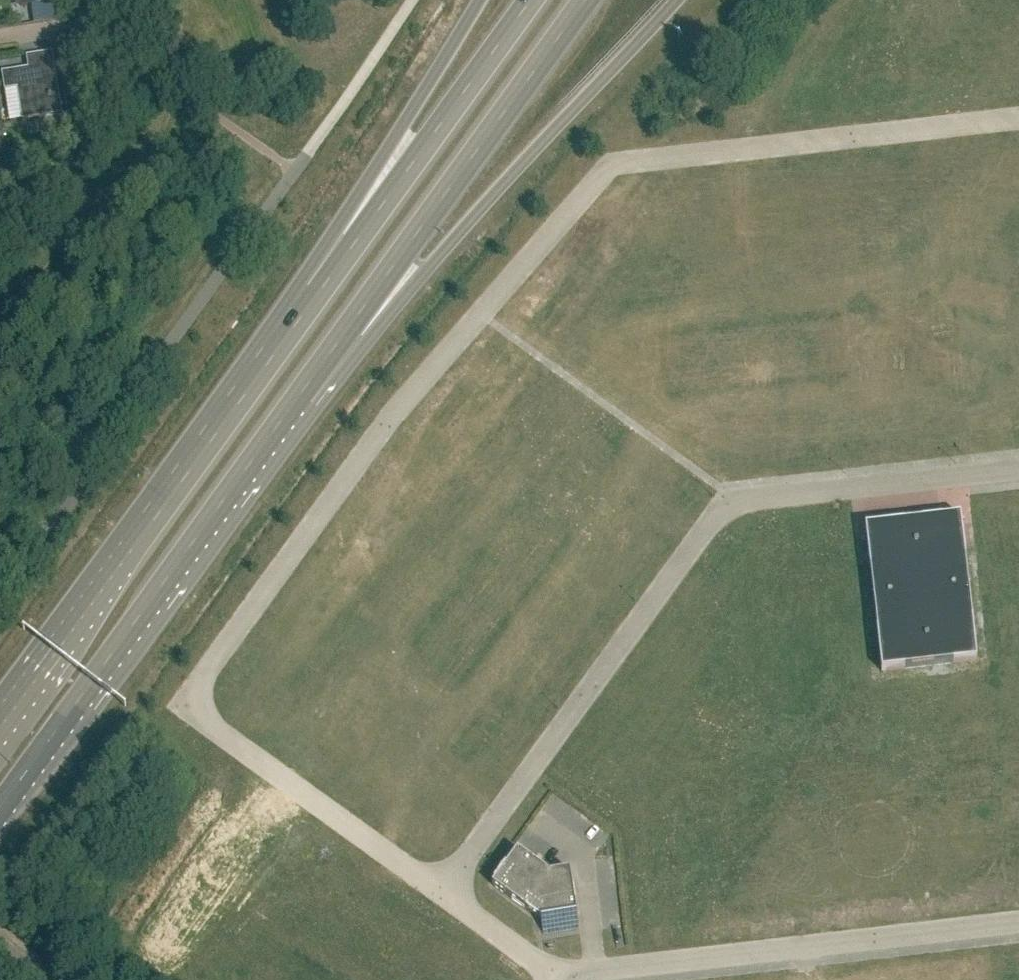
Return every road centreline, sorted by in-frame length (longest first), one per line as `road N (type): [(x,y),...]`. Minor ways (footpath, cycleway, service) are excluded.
road 1 (unclassified): [(444,895),(183,706),(389,419),(612,164),(1018,123)]
road 2 (unclassified): [(1018,470),(726,505),(444,895)]
road 3 (primary): [(301,393),(674,0)]
road 4 (primary): [(316,296),(0,717)]
road 5 (primary): [(0,810),(301,393)]
road 6 (primary): [(301,393),(586,0)]
road 7 (unclassified): [(554,977),(1018,923)]
road 8 (primary): [(531,0),(316,296)]
road 9 (primary): [(479,0),(316,296)]
road 10 (unclassified): [(554,977),(444,895)]

